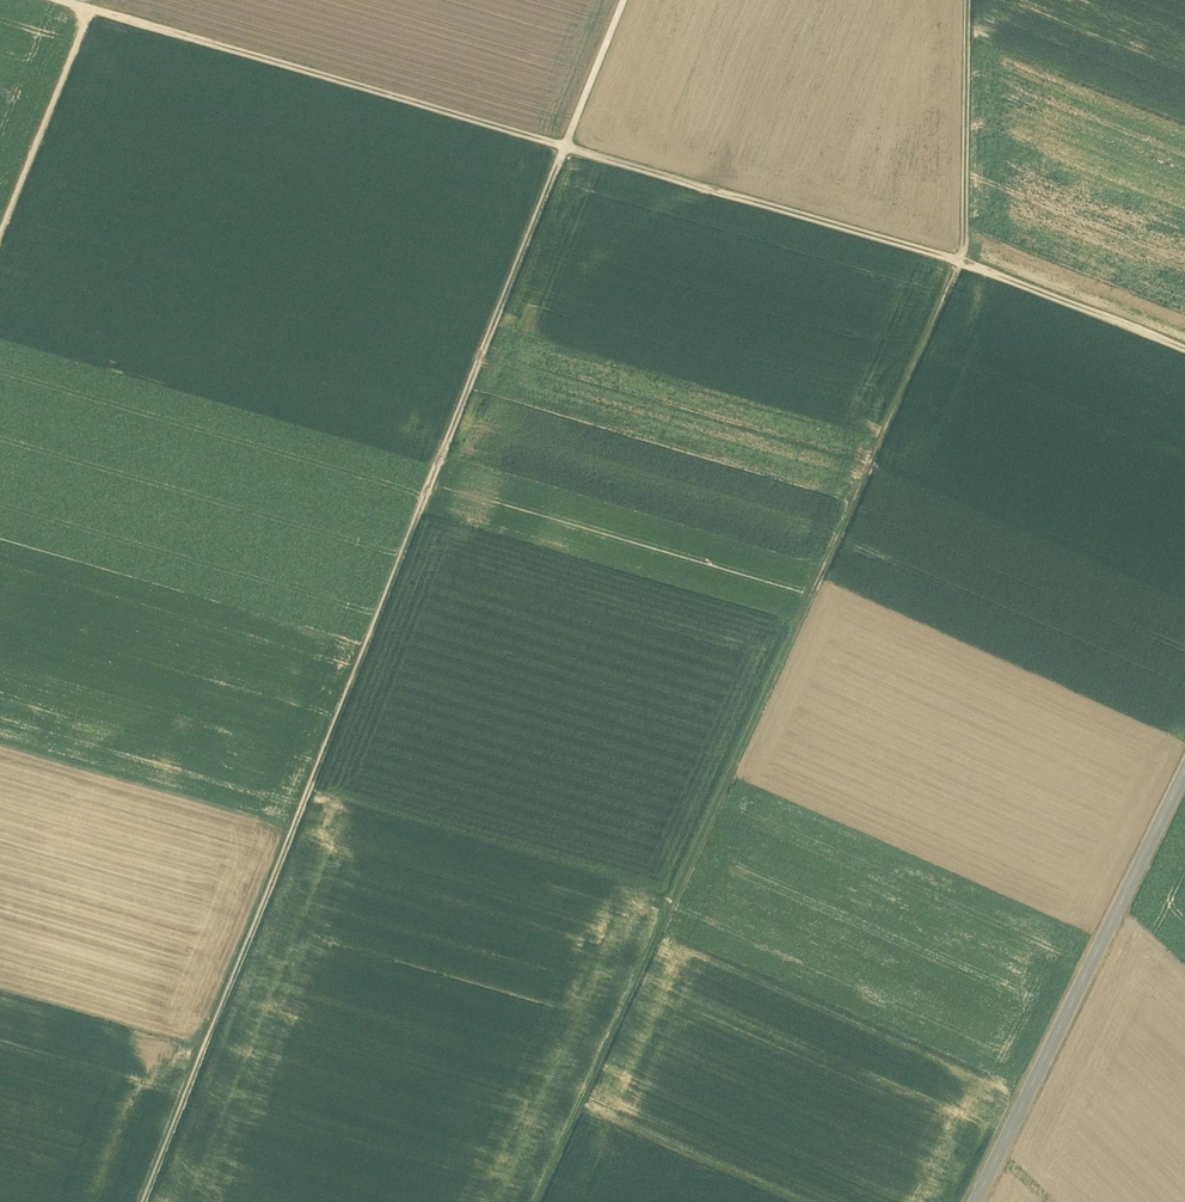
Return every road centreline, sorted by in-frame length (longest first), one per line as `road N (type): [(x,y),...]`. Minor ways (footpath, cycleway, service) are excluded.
road 1 (track): [(624,0),(147,1201)]
road 2 (track): [(967,0),(961,263),(540,1201)]
road 3 (track): [(1184,354),(961,263),(50,0)]
road 4 (tertiary): [(976,1201),(1184,774)]
road 5 (track): [(0,240),(94,14)]

